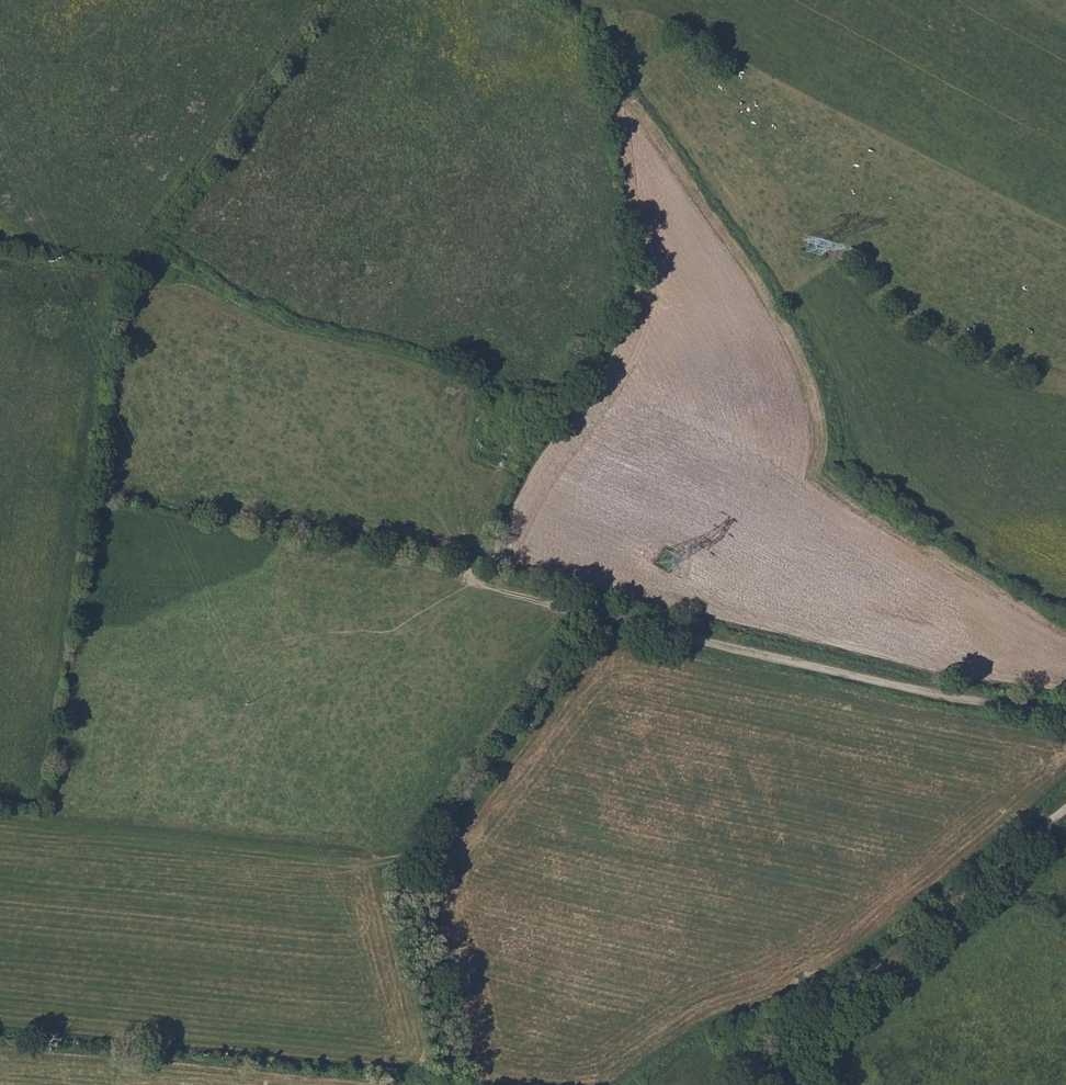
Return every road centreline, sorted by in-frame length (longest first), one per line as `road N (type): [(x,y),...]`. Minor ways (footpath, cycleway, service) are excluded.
road 1 (track): [(1065,811),(769,1043)]
road 2 (track): [(317,0),(130,259)]

